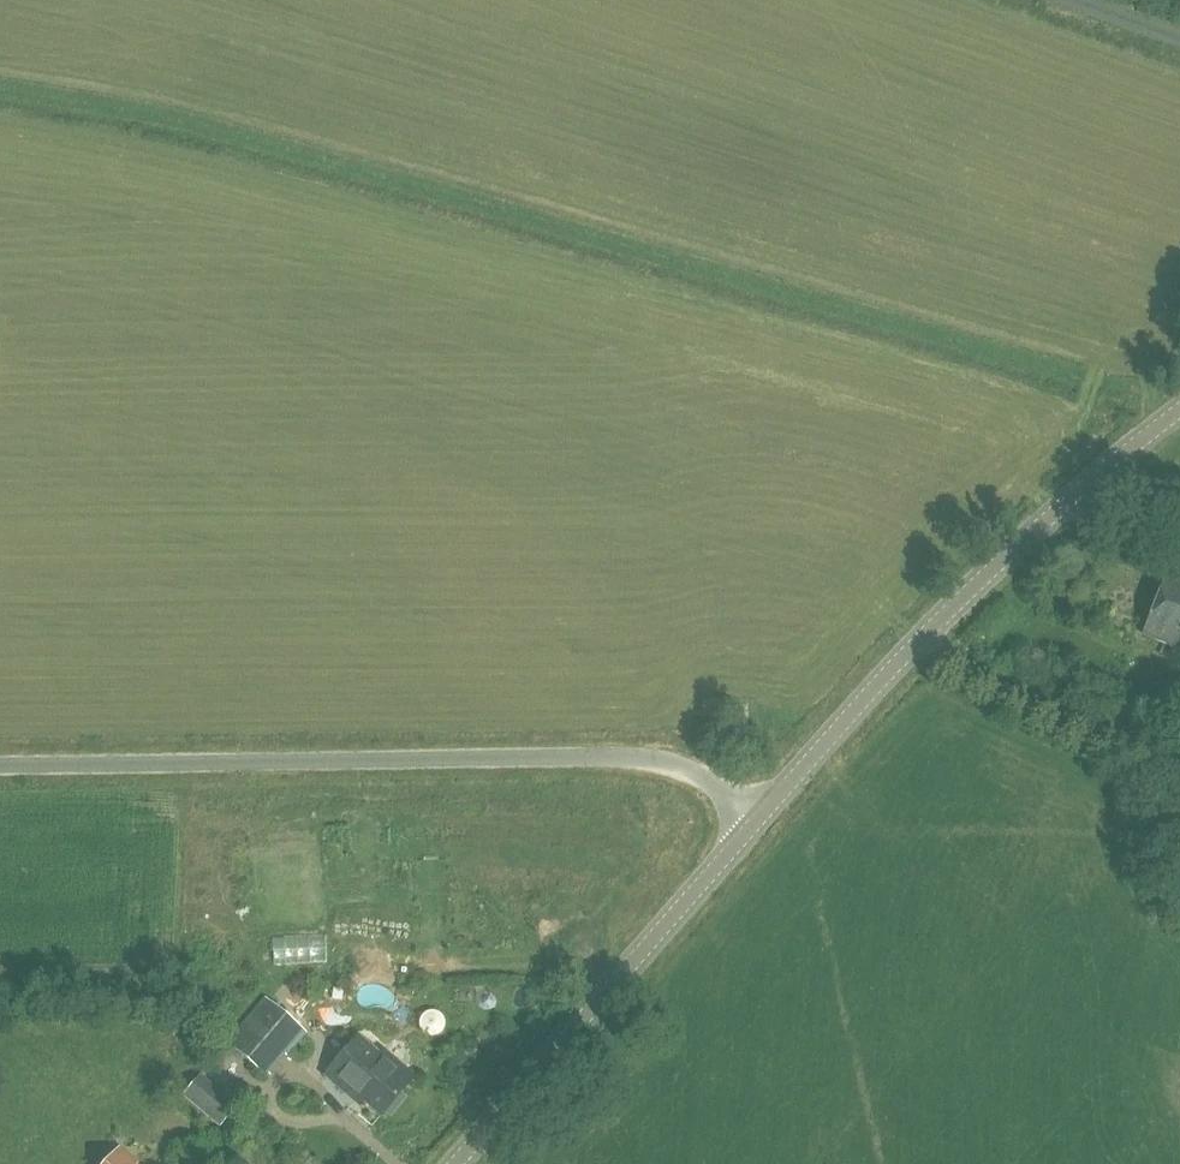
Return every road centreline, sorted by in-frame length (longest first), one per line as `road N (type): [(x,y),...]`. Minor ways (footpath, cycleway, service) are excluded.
road 1 (unclassified): [(757,818),(692,771),(636,758),(0,766)]
road 2 (tertiary): [(757,818),(963,600),(1179,416)]
road 3 (tertiary): [(459,1163),(757,818)]

